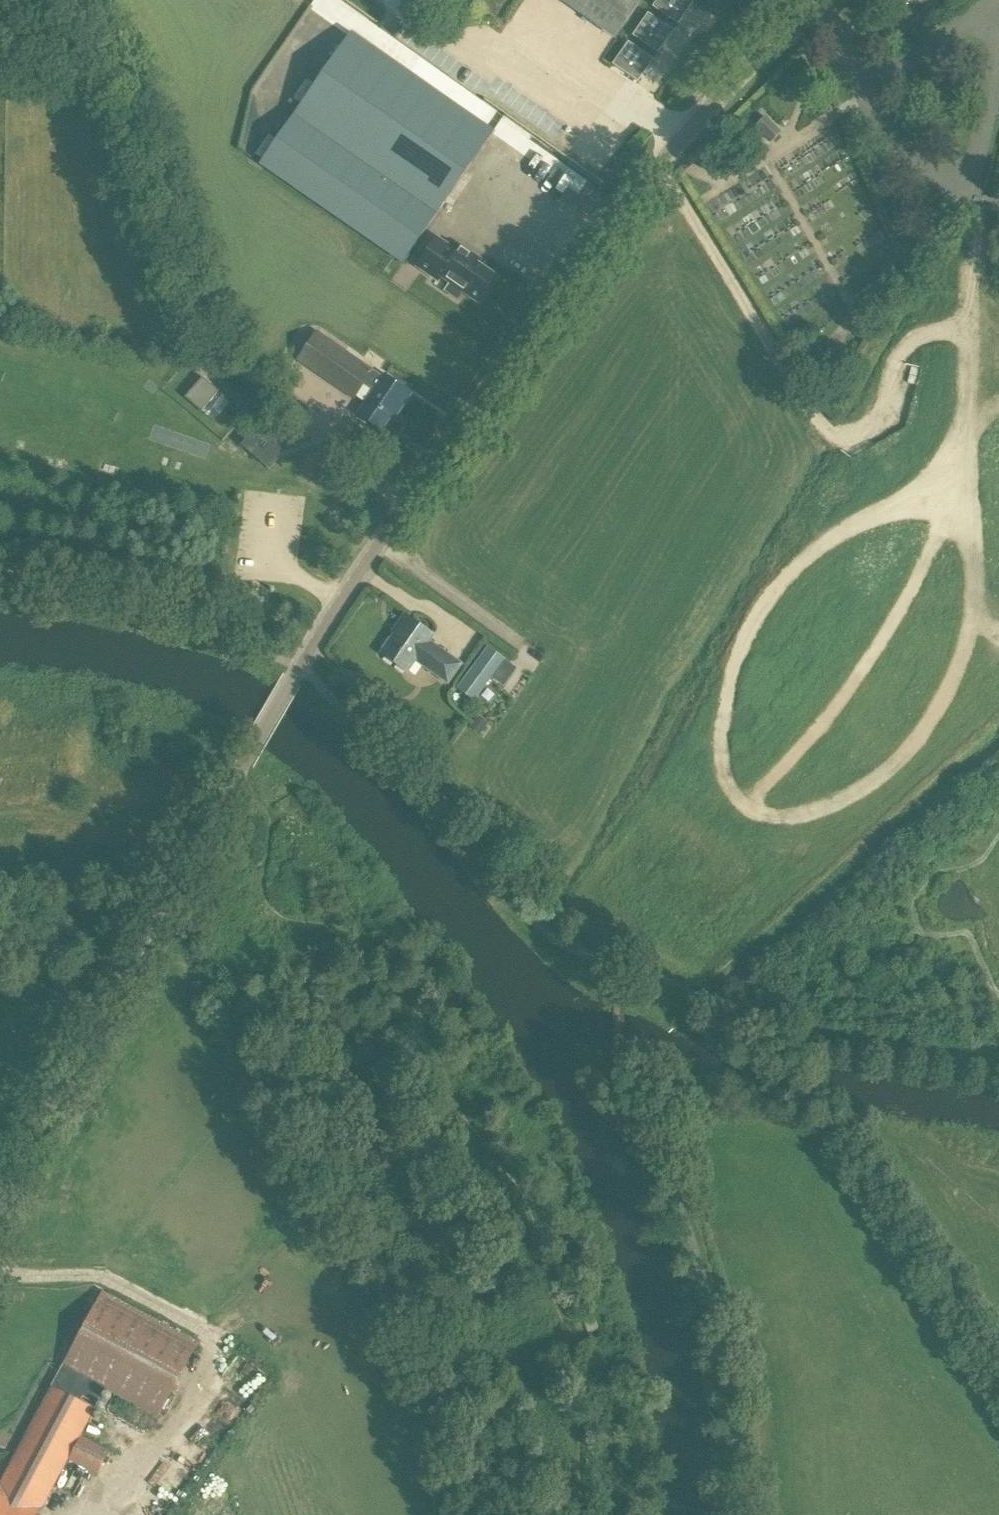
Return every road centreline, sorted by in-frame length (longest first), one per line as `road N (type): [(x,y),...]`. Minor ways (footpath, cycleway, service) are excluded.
road 1 (unclassified): [(817,0),(697,116),(621,212),(407,503),(299,667)]
road 2 (track): [(407,503),(221,352),(201,324),(119,79),(45,0)]
road 3 (unclassified): [(0,1194),(299,667)]

